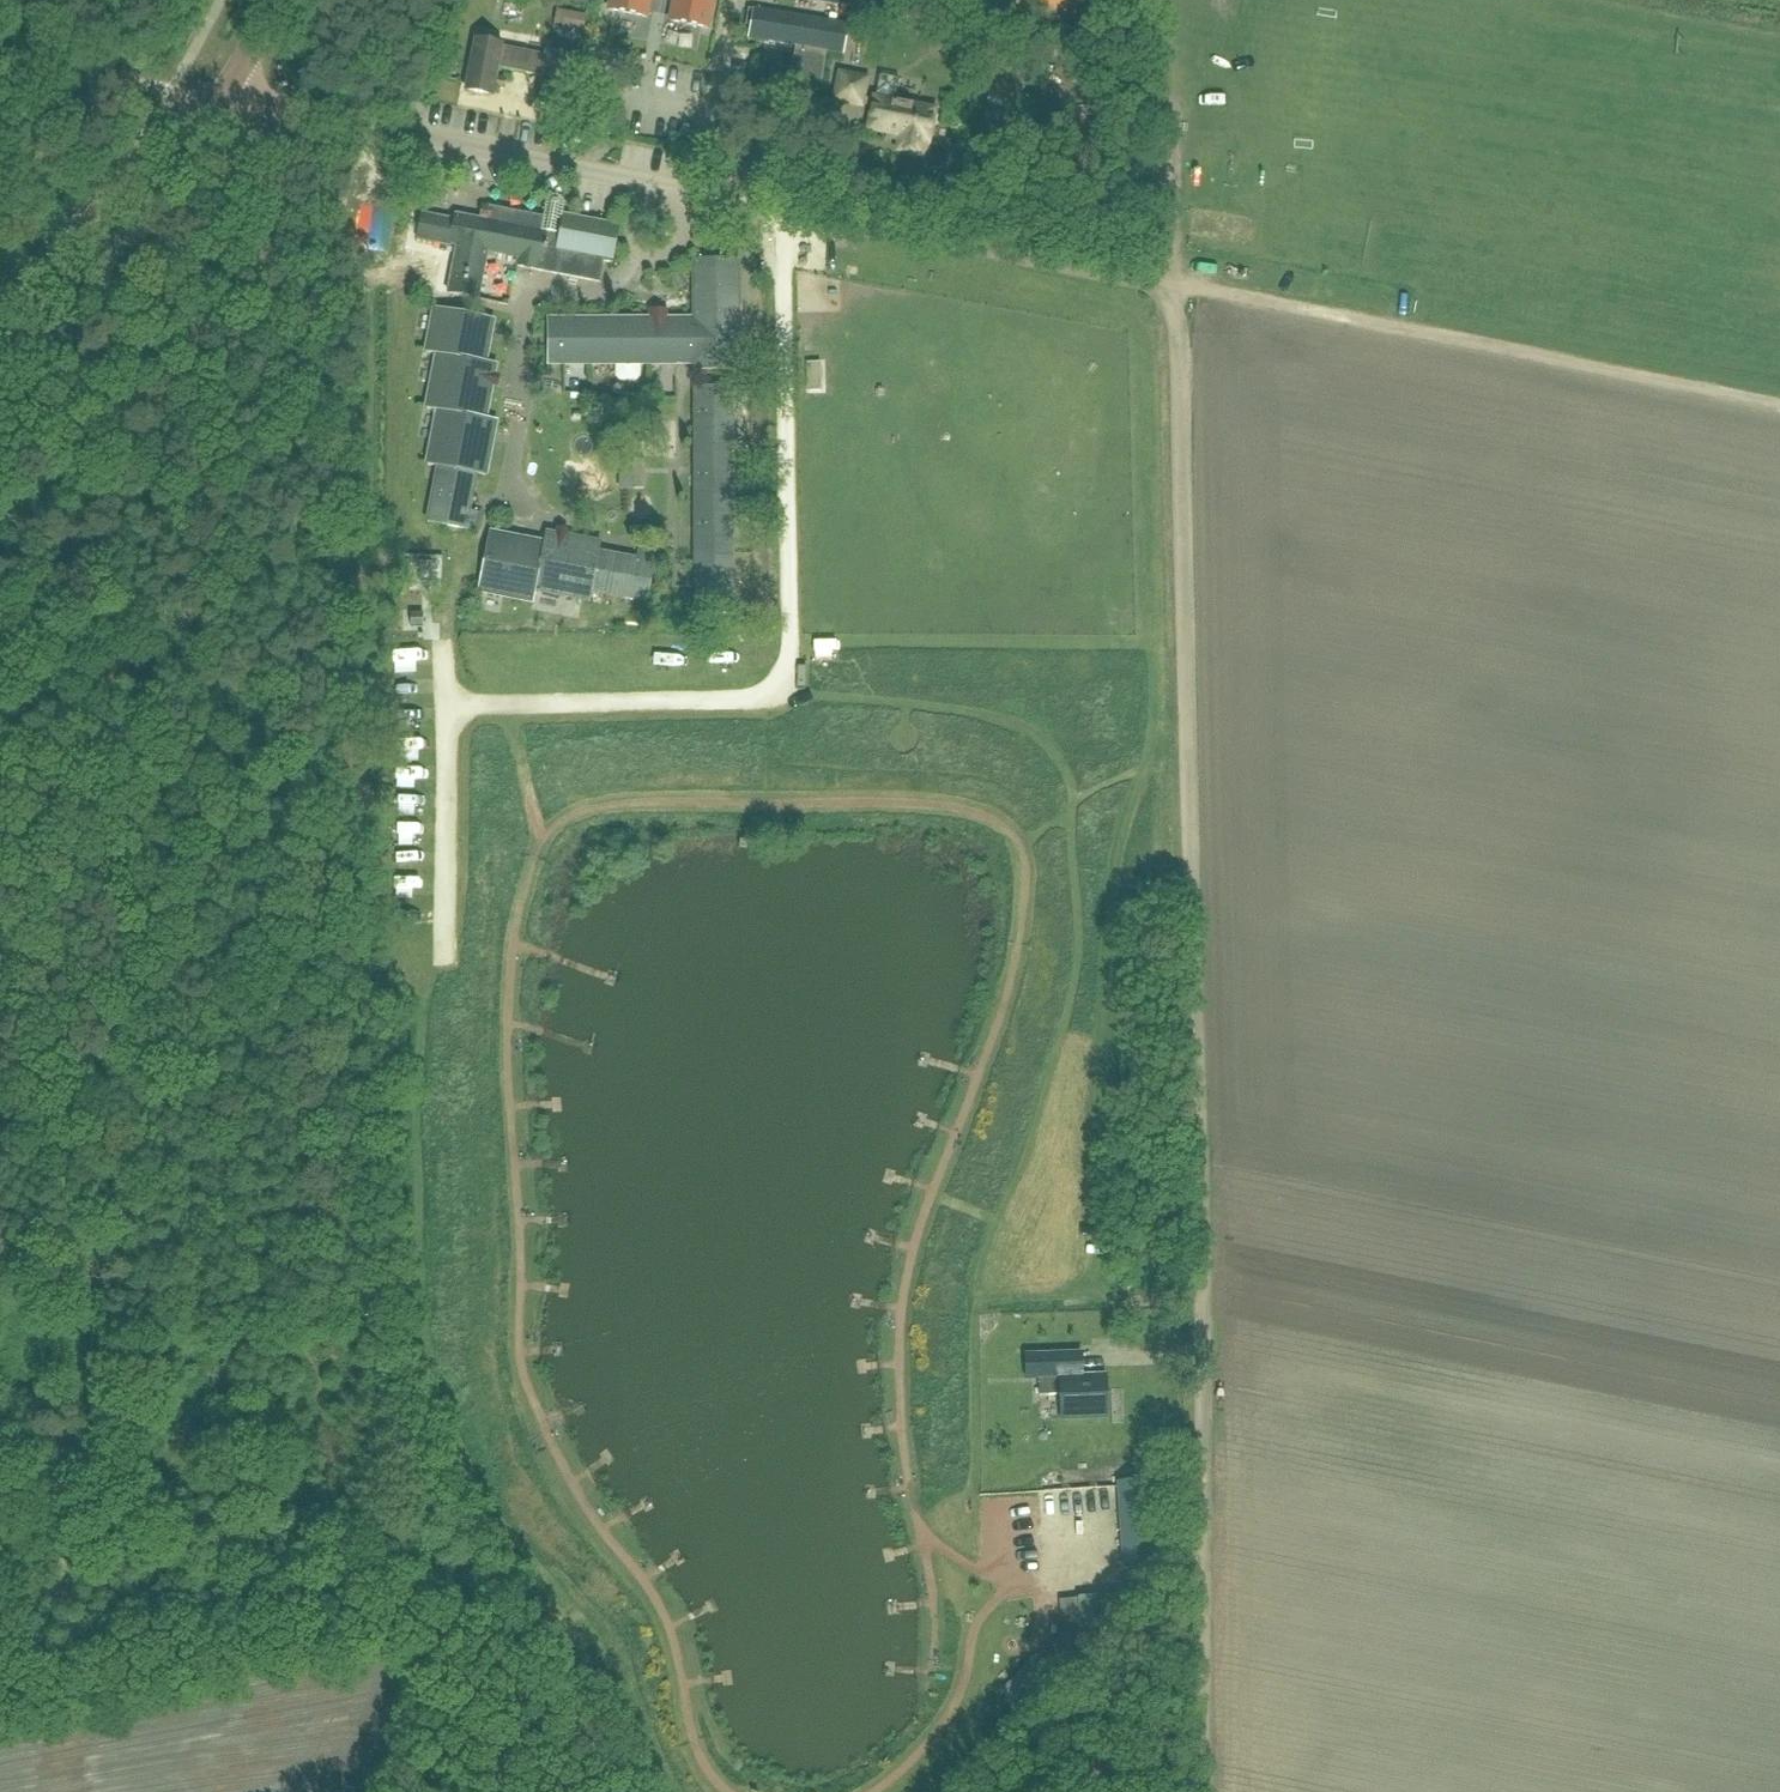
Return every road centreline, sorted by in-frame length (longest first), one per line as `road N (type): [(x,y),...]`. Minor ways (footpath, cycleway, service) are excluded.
road 1 (track): [(1197,1791),(1200,1333),(1172,285),(1152,0)]
road 2 (unclassified): [(1184,286),(223,97)]
road 3 (track): [(1184,286),(1779,404)]
road 4 (tertiary): [(0,377),(152,204),(223,97)]
road 5 (track): [(1197,1572),(1013,1587),(1016,1501)]
road 6 (unclassified): [(223,97),(0,60)]

